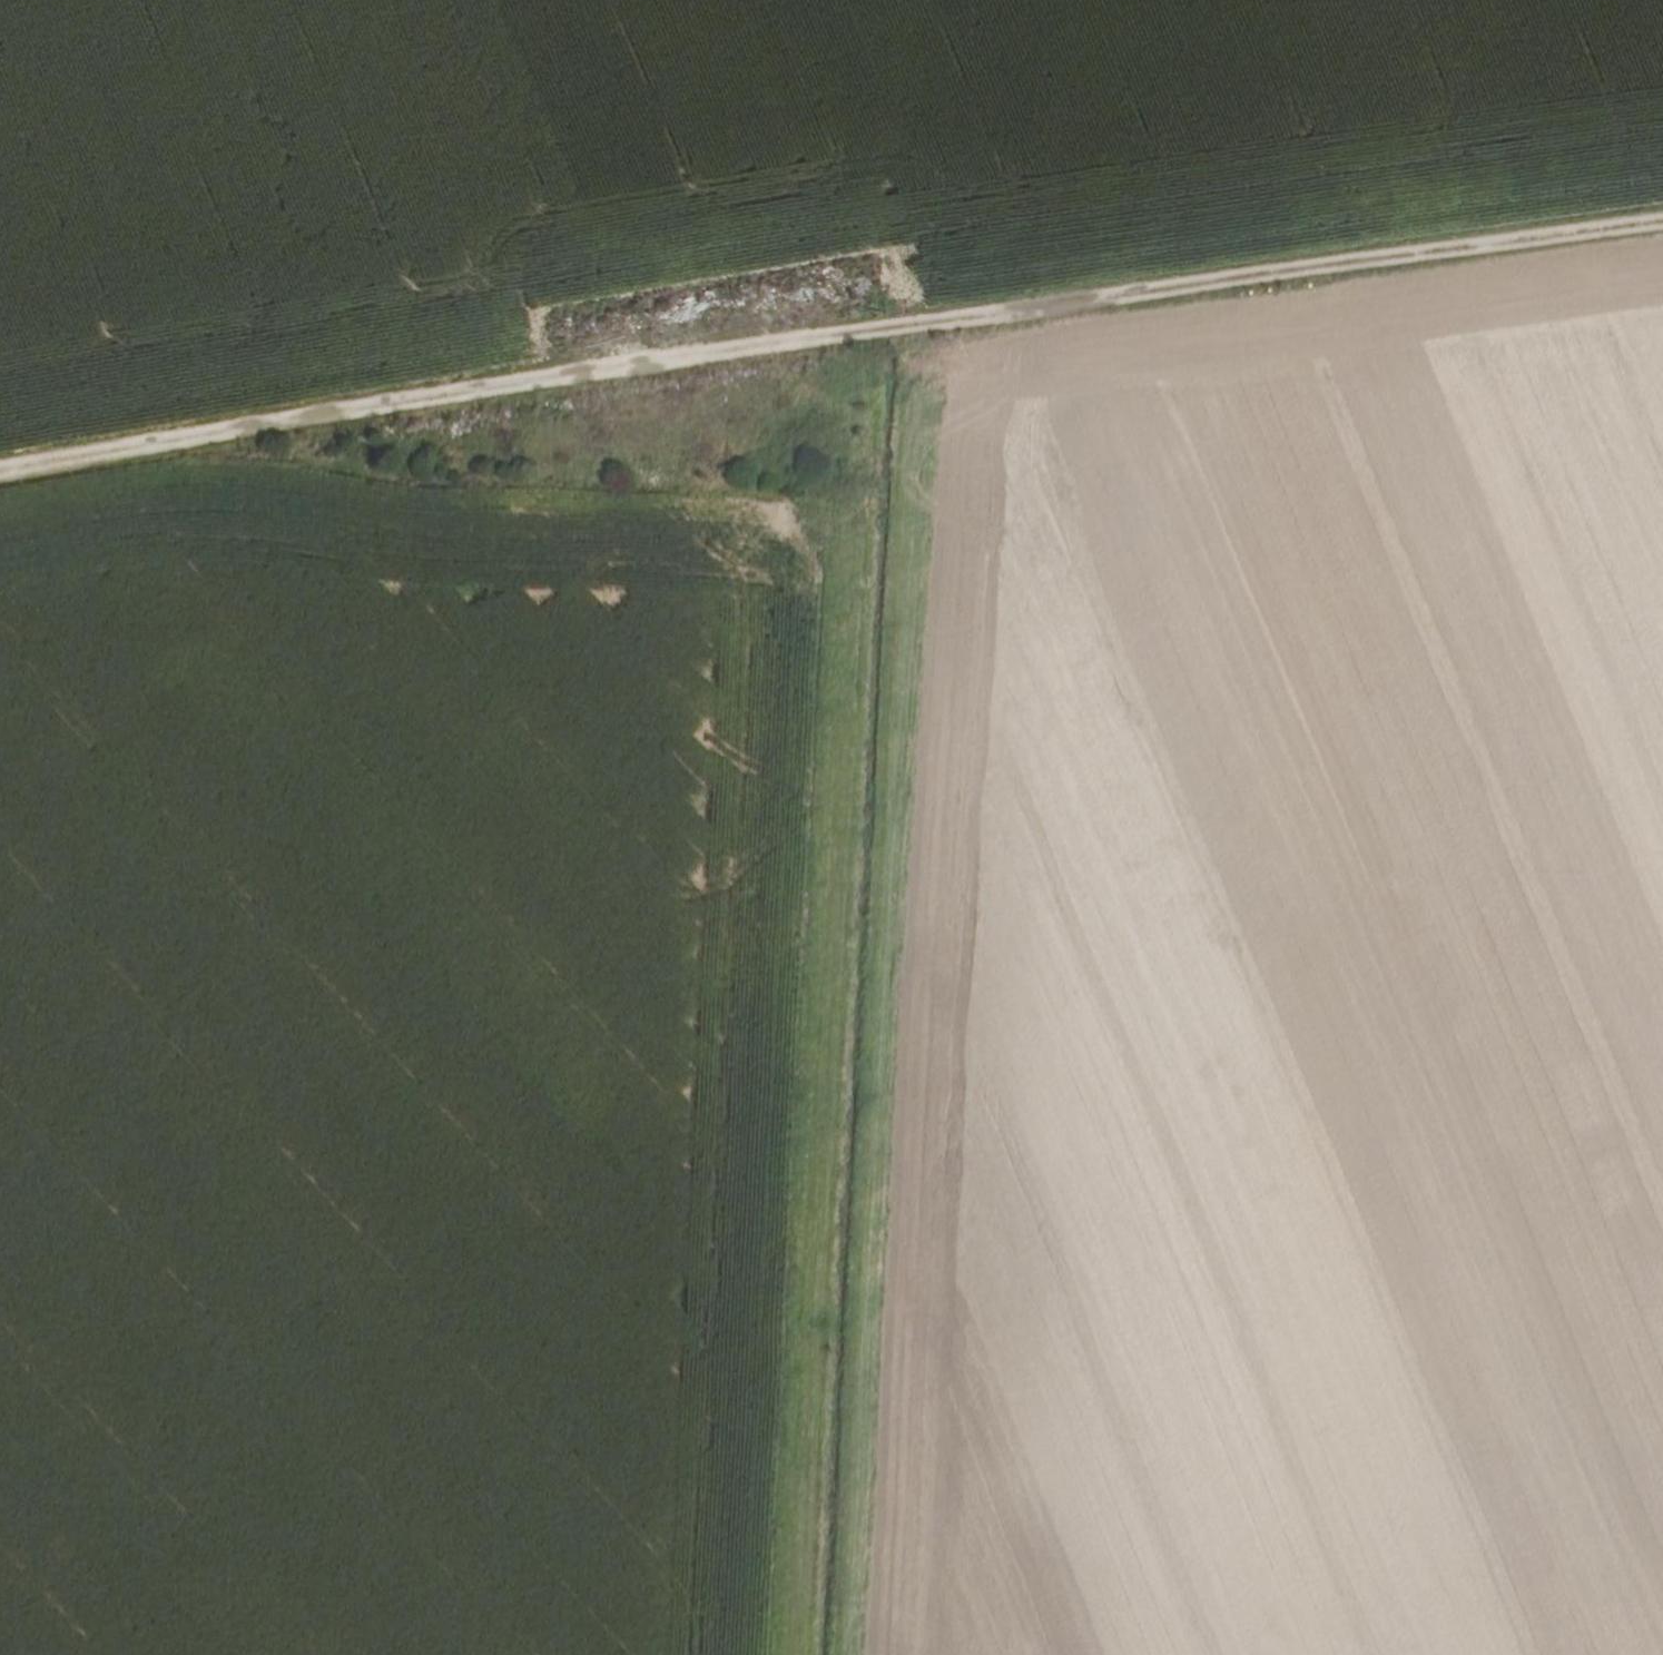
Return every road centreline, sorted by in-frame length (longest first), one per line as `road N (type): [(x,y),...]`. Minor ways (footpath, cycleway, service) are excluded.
road 1 (track): [(1662,229),(861,327),(0,477)]

